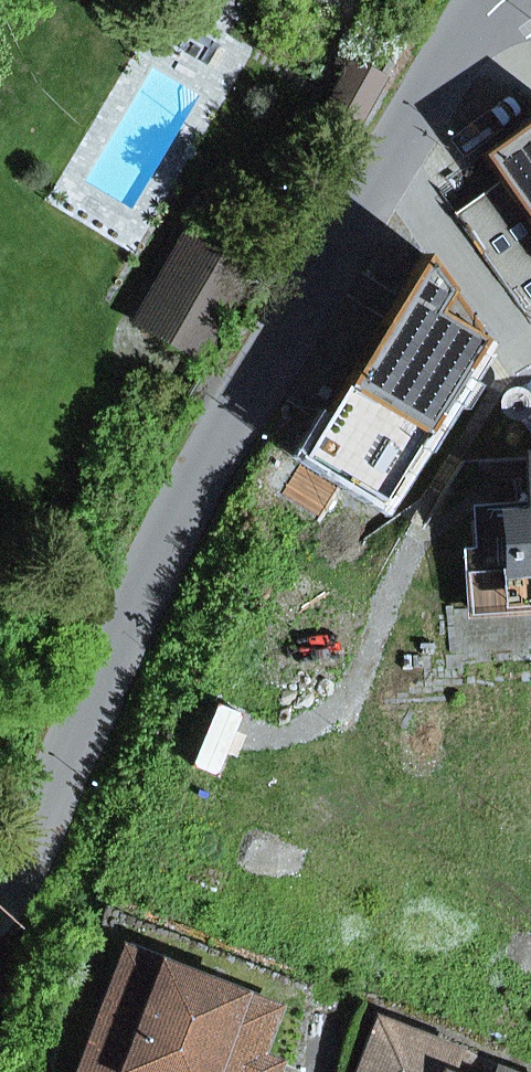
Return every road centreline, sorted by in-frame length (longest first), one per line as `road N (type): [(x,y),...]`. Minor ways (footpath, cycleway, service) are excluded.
road 1 (residential): [(498,0),(201,475),(29,862),(0,901)]

